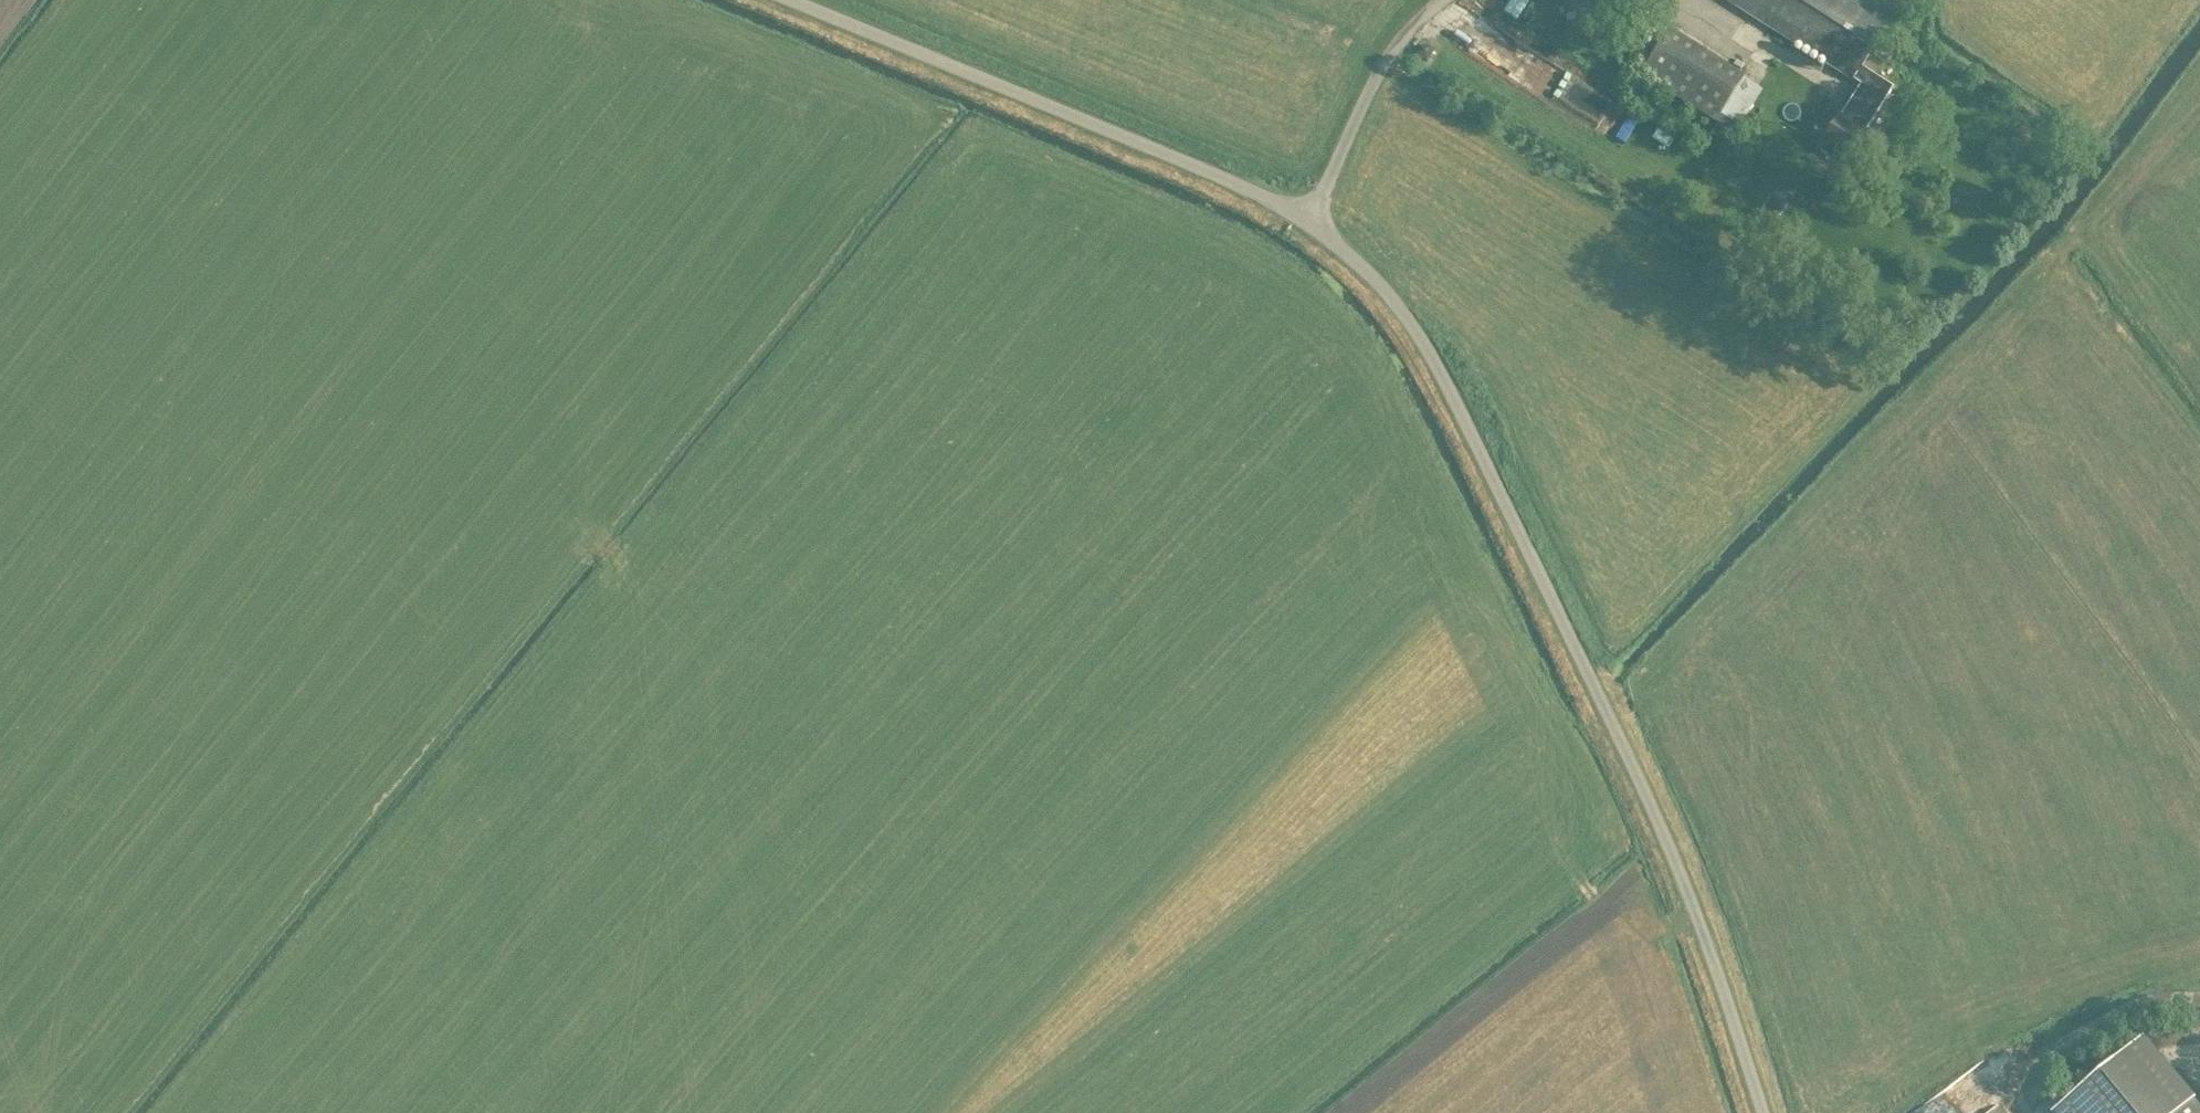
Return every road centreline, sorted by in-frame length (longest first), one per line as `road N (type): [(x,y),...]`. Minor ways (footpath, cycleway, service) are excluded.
road 1 (unclassified): [(1759,1112),(1675,862),(1428,349),(1369,270),(1298,209),(1260,188),(805,0)]

